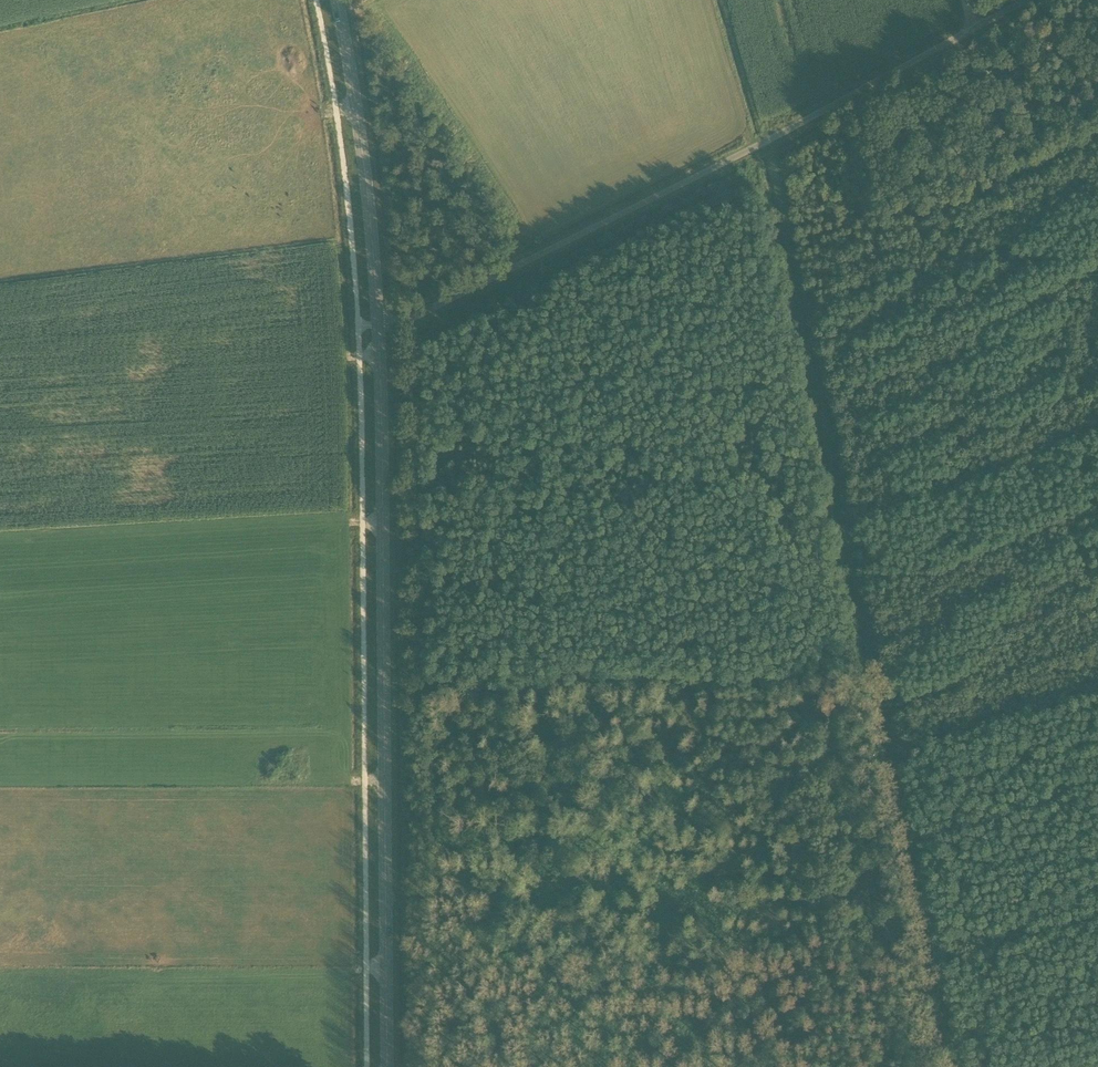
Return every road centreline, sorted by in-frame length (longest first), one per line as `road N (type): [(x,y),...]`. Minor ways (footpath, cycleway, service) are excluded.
road 1 (secondary): [(387,1066),(379,327)]
road 2 (unclassified): [(379,327),(752,150),(1026,0)]
road 3 (secondary): [(379,327),(360,129),(338,0)]

